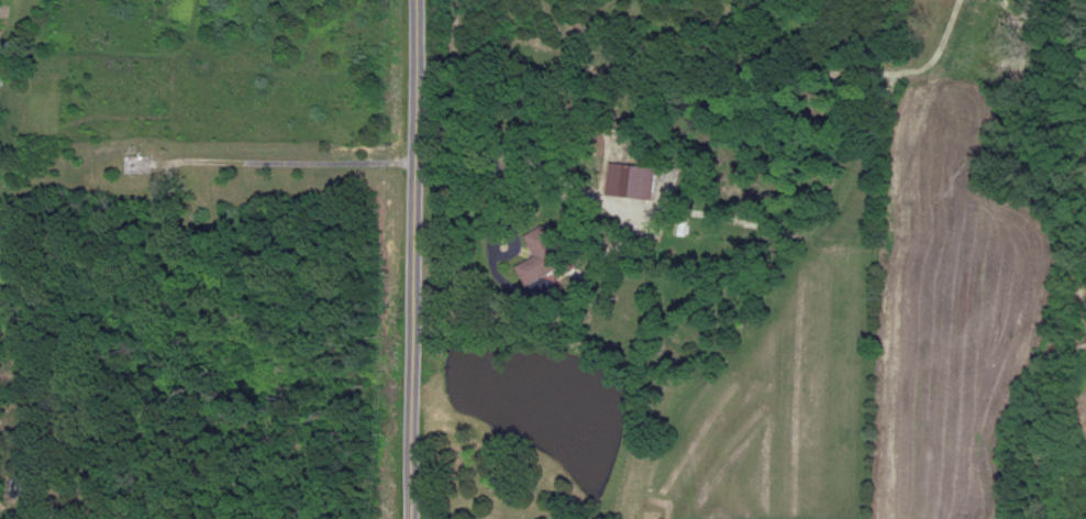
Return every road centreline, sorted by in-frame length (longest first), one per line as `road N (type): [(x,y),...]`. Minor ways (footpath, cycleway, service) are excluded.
road 1 (tertiary): [(405,518),(413,0)]

